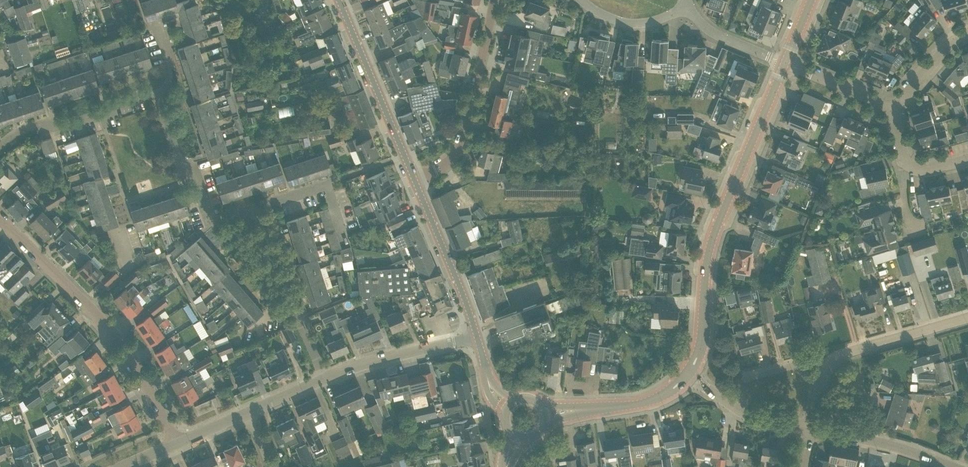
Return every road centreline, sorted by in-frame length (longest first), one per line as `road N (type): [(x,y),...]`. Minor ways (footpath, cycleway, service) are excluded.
road 1 (tertiary): [(686,374),(699,353),(708,258),(786,66)]
road 2 (residential): [(176,444),(128,354),(6,224)]
road 3 (residential): [(415,185),(443,171),(464,139),(495,0)]
road 4 (tertiary): [(415,185),(338,0)]
road 5 (residential): [(268,204),(219,222),(209,216),(159,98)]
road 6 (residential): [(159,98),(116,103),(107,115),(60,128),(27,128),(0,146)]
road 7 (residential): [(823,387),(844,356),(967,319)]
road 8 (tertiary): [(476,338),(415,185)]
road 9 (residential): [(325,377),(476,338)]
road 10 (residential): [(952,466),(885,440),(810,426)]
road 11 (residential): [(810,426),(737,407),(686,374)]
road 12 (residential): [(346,244),(325,184),(268,204)]

